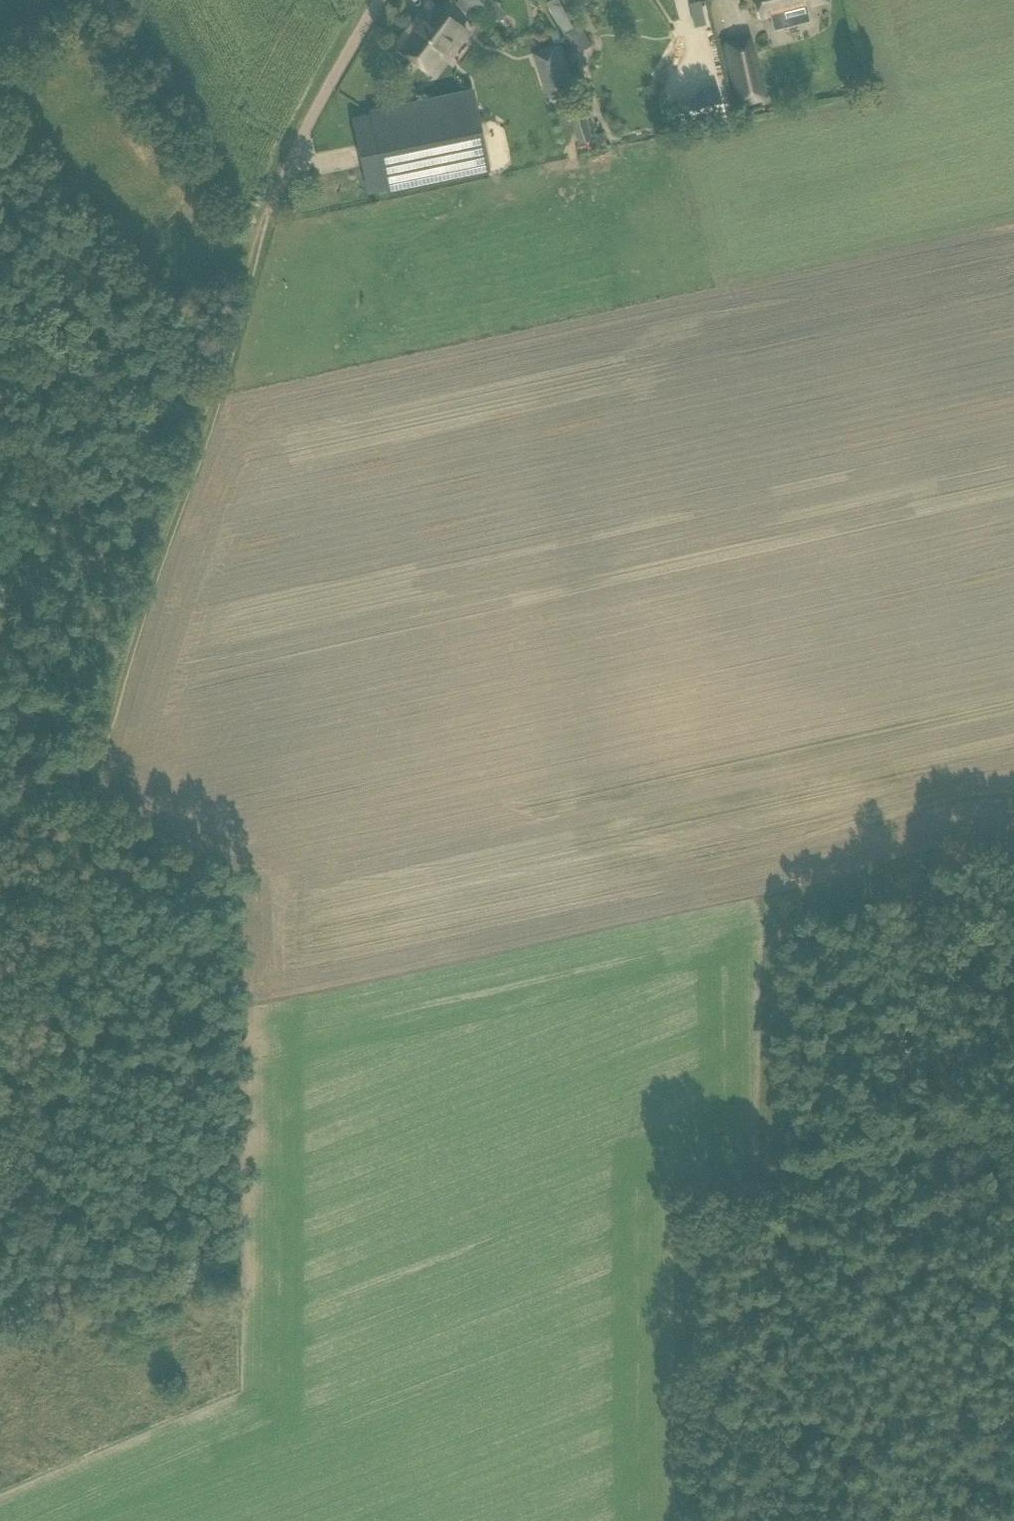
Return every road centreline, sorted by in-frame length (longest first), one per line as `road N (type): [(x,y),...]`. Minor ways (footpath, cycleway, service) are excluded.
road 1 (track): [(0,827),(73,777),(94,744),(145,579),(197,461),(263,232)]
road 2 (unclassified): [(263,232),(300,138),(381,0)]

